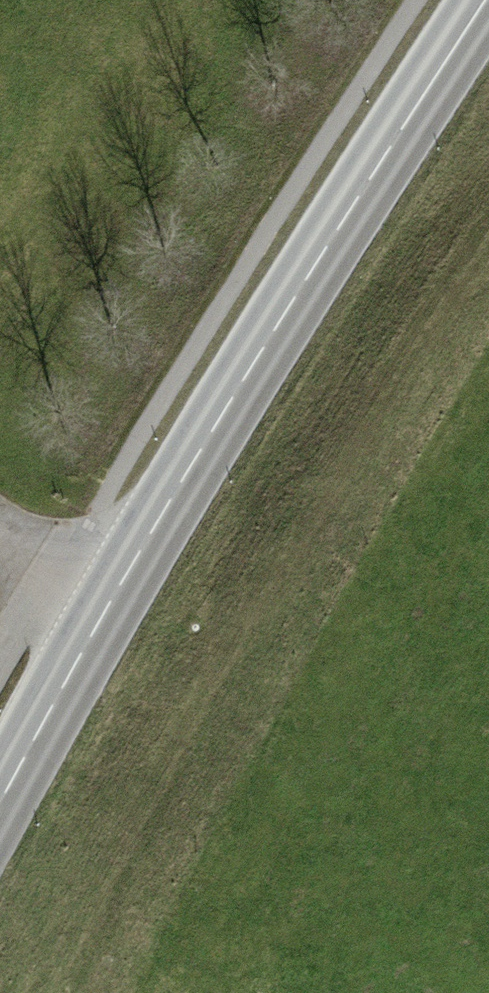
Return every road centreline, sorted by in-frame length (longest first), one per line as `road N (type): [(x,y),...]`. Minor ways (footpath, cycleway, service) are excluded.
road 1 (secondary): [(0,803),(291,299),(488,0)]
road 2 (track): [(419,0),(0,679)]

